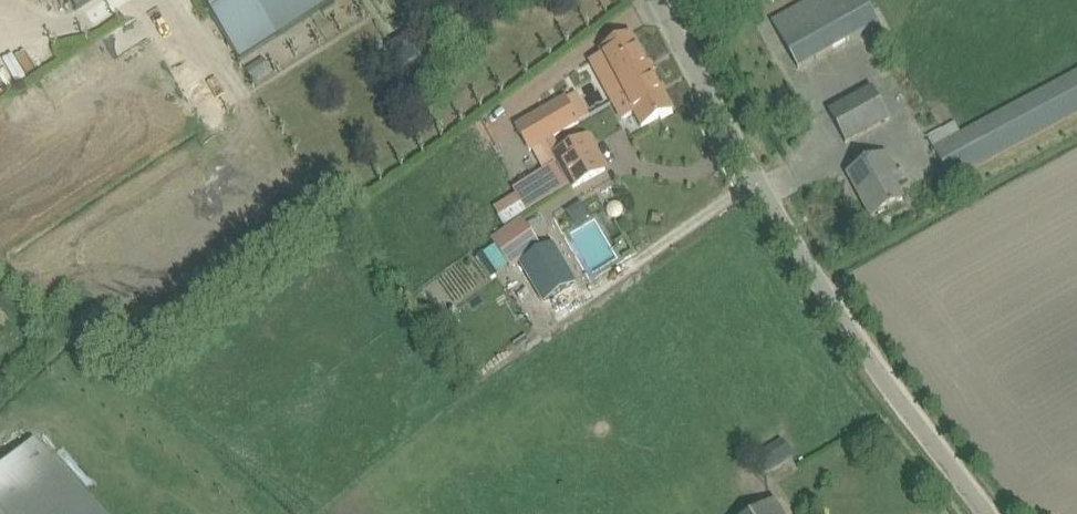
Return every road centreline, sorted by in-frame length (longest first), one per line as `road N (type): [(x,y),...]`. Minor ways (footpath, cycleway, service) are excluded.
road 1 (unclassified): [(988,513),(807,264),(659,0)]

